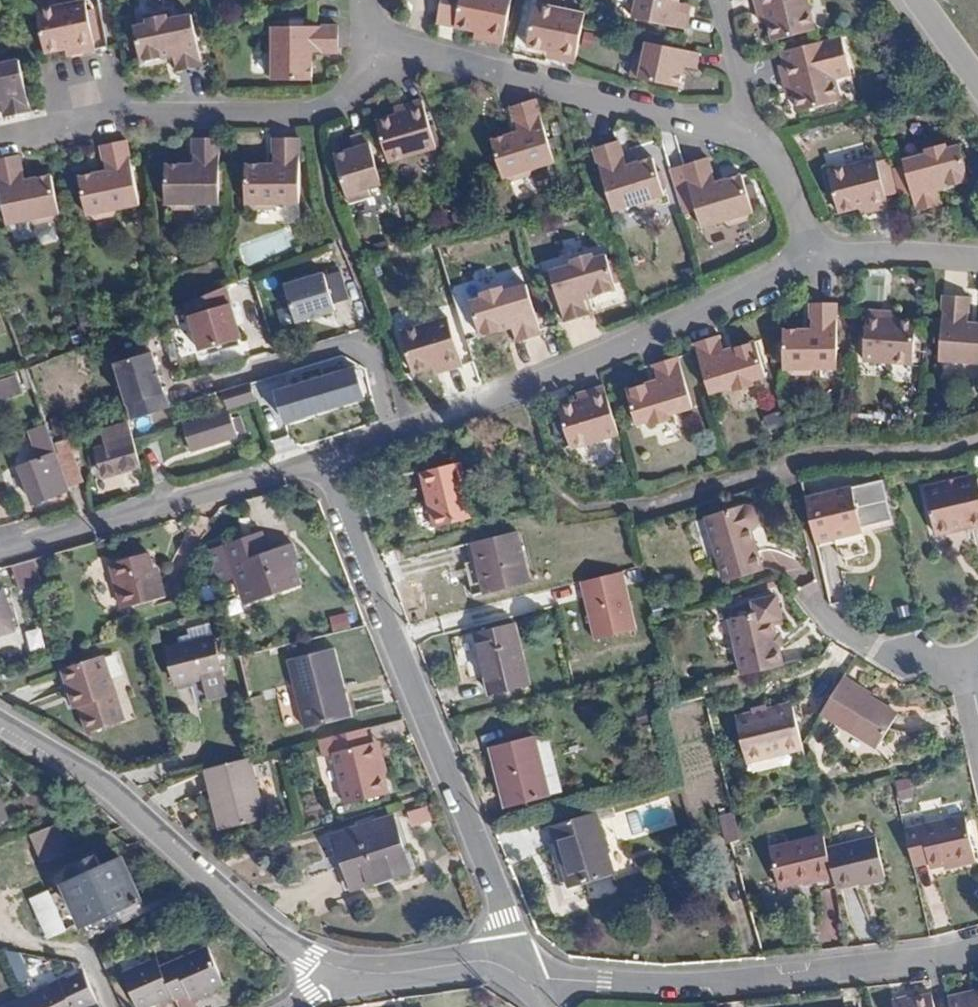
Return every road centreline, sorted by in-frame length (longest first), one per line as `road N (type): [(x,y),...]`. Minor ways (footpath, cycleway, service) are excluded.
road 1 (residential): [(324,459),(512,937),(517,976)]
road 2 (residential): [(817,259),(560,378),(324,459)]
road 3 (residential): [(517,976),(769,979),(977,956)]
road 4 (residential): [(0,723),(105,787),(263,926),(341,969)]
road 5 (residential): [(377,52),(352,88),(313,107),(218,105),(0,137)]
road 6 (residential): [(747,126),(686,128),(416,53),(377,52)]
road 7 (residential): [(324,459),(0,551)]
road 8 (residential): [(341,969),(384,974),(478,962),(517,976)]
road 9 (residential): [(977,257),(817,259)]
road 10 (residential): [(817,259),(773,162),(747,126)]
road 11 (residential): [(833,625),(905,660),(958,664)]
road 12 (residential): [(747,126),(721,0)]

